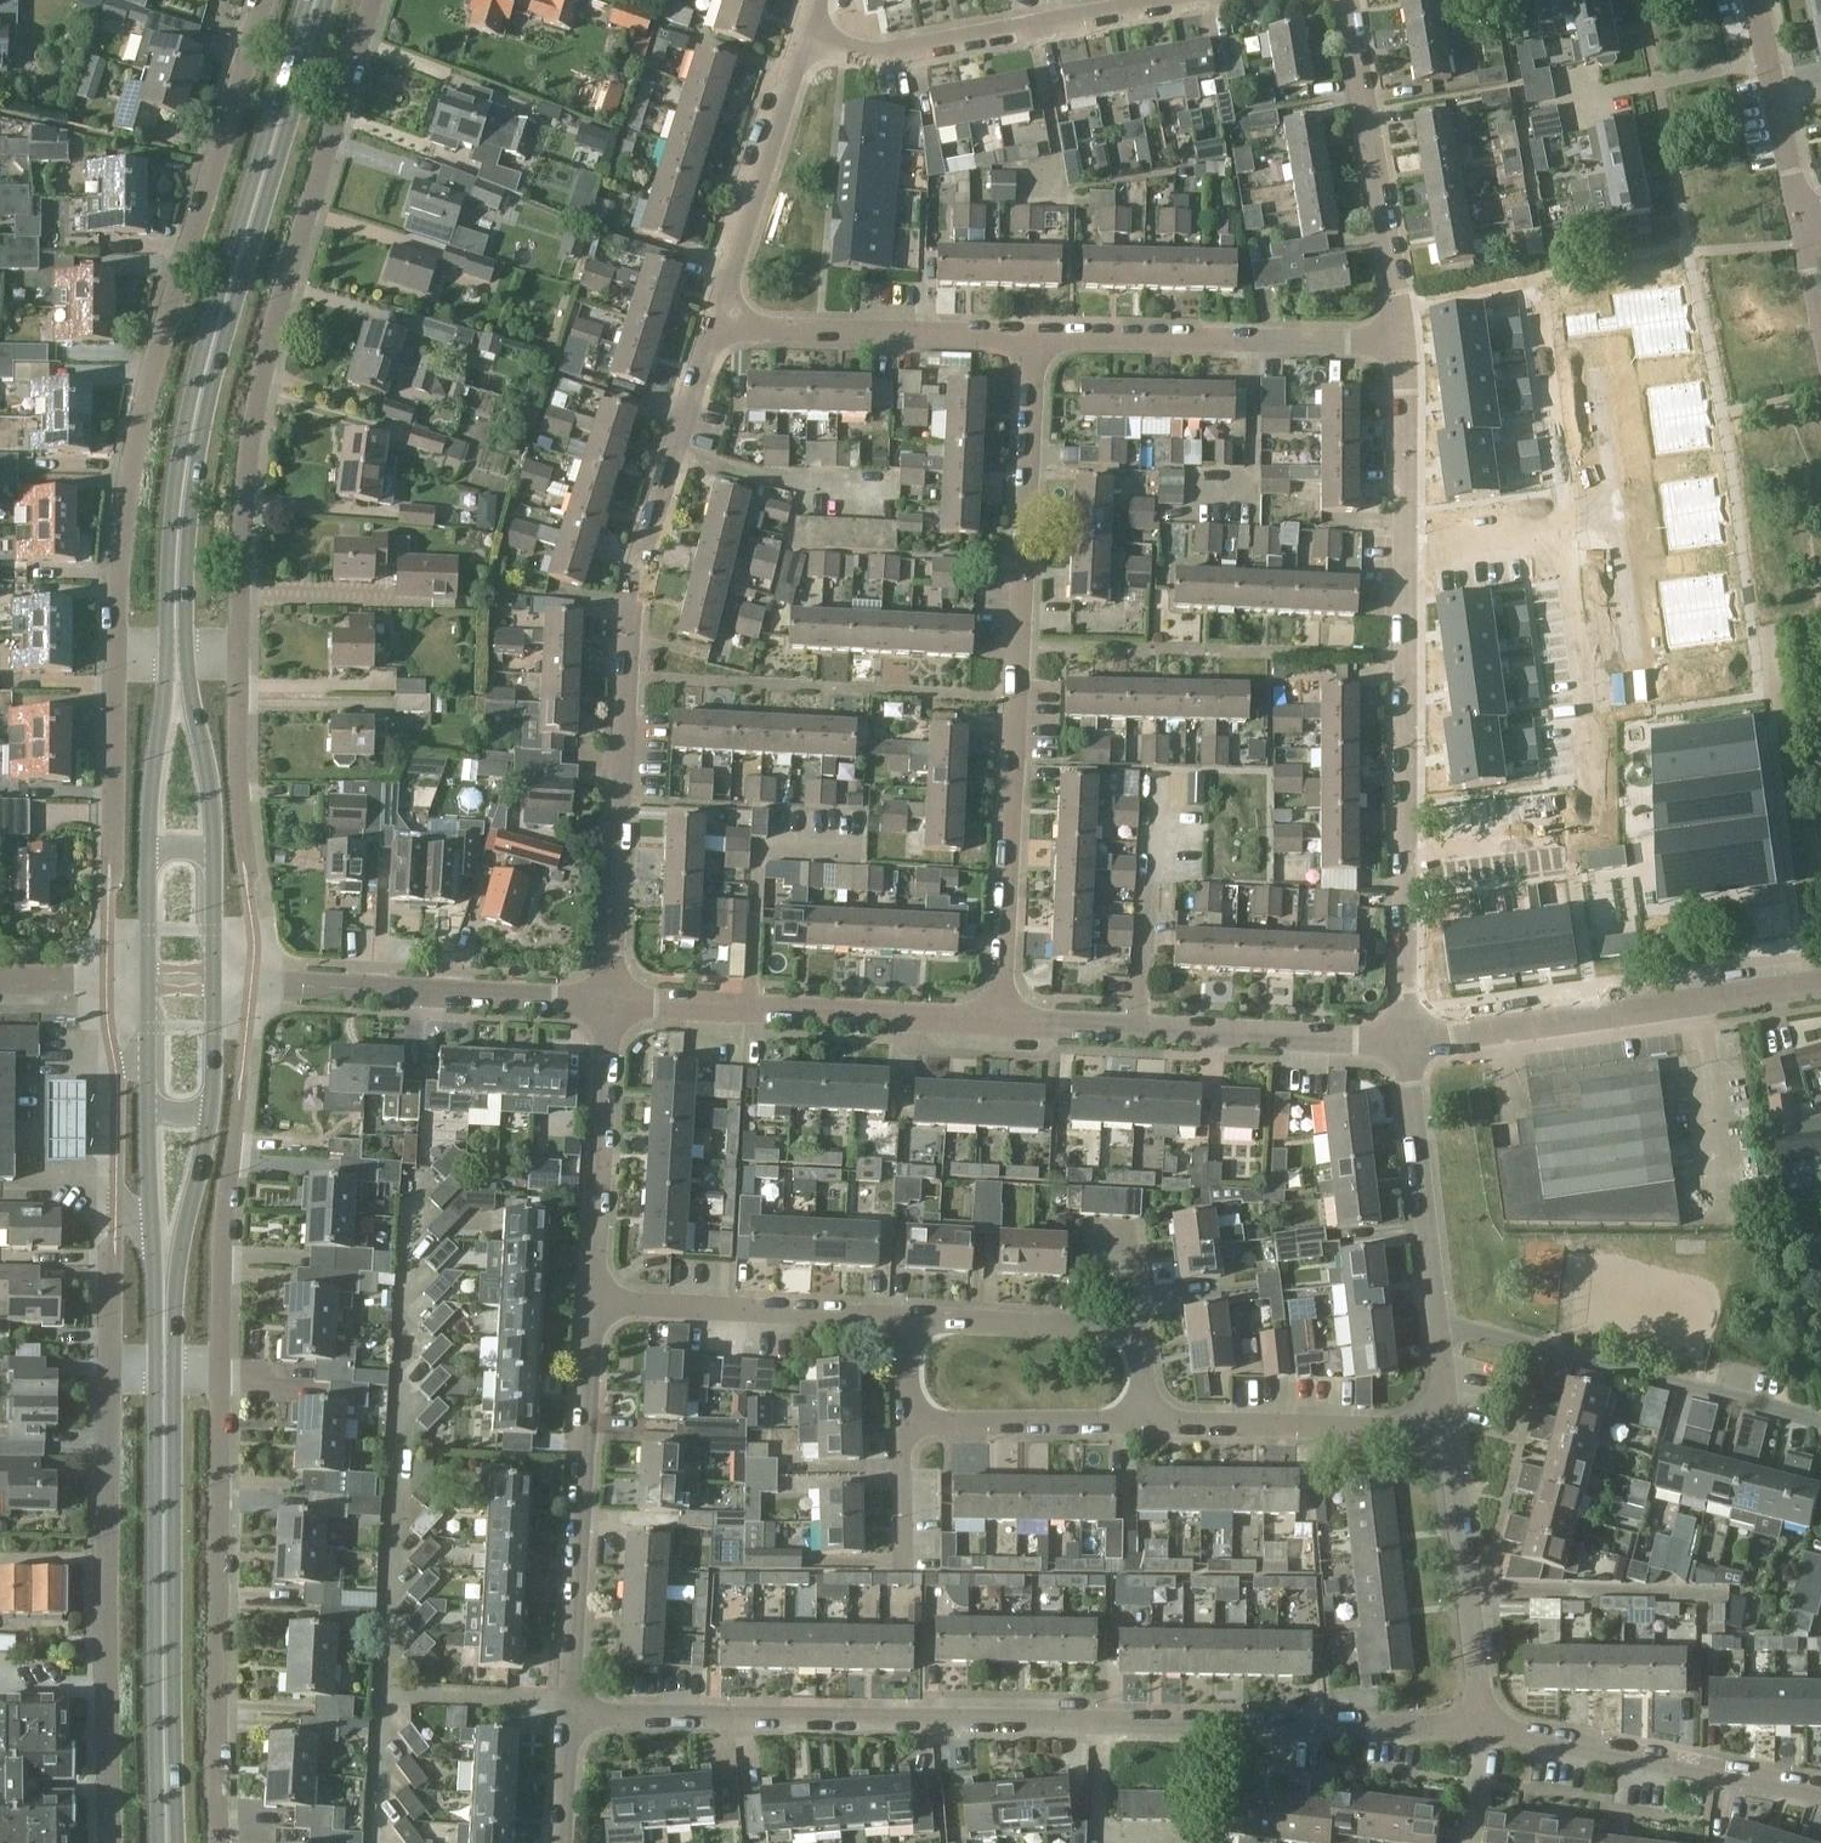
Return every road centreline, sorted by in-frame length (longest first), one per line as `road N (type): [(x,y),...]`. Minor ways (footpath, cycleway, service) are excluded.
road 1 (residential): [(1481,1728),(565,1714)]
road 2 (residential): [(1403,1039),(1401,343)]
road 3 (residential): [(1000,1030),(1034,338)]
road 4 (residential): [(608,1004),(622,670),(712,328)]
road 5 (residential): [(263,0),(144,398),(119,557),(115,656)]
road 6 (residential): [(239,655),(254,412),(373,0)]
road 7 (secondary): [(179,568),(188,440),(319,0)]
road 8 (secondary): [(152,1367),(158,1842)]
road 9 (residential): [(113,1367),(110,1842)]
road 10 (secondary): [(190,1842),(181,1368)]
road 11 (residential): [(219,1842),(220,1369)]
road 12 (residential): [(1820,988),(1610,1022),(1403,1039)]
road 13 (residential): [(565,1714),(593,1304)]
road 14 (residential): [(1403,1039),(1000,1030)]
road 15 (residential): [(1000,1030),(608,1004)]
road 16 (residential): [(608,1004),(216,979)]
road 17 (residential): [(1808,1414),(1437,1323)]
road 18 (residential): [(1401,343),(1034,338)]
road 19 (residential): [(1401,343),(1344,0)]
road 20 (residential): [(1820,1795),(1481,1728)]
road 21 (residential): [(805,33),(881,46),(1135,0)]
road 22 (residential): [(1034,338),(712,328)]
road 23 (residential): [(712,328),(805,33)]
road 24 (residential): [(901,1316),(593,1304)]
road 25 (residential): [(1447,1432),(1143,1422)]
road 26 (residential): [(593,1304),(608,1004)]
road 27 (residential): [(1481,1728),(1447,1432)]
road 28 (residential): [(1437,1323),(1403,1039)]
road 29 (residential): [(220,1369),(222,1222),(240,1087)]
road 30 (secondary): [(181,1368),(179,1279),(210,1108)]
road 31 (secondary): [(149,1108),(152,1367)]
road 32 (residential): [(904,1424),(1143,1422)]
road 33 (residential): [(1134,1332),(901,1316)]
road 34 (residential): [(249,886),(239,655)]
road 35 (residential): [(115,656),(110,886)]
road 36 (residential): [(1800,216),(1754,0)]
road 37 (secondary): [(169,656),(149,864)]
road 38 (secondary): [(212,858),(212,782),(187,656)]
road 39 (residential): [(0,980),(149,979)]
road 40 (residential): [(904,1558),(904,1424)]
road 41 (secondary): [(210,1108),(216,979)]
road 42 (secondary): [(149,979),(149,1108)]
road 43 (residential): [(559,1842),(565,1714)]
road 44 (residential): [(114,1243),(113,1367)]
road 45 (secondary): [(216,979),(212,858)]

